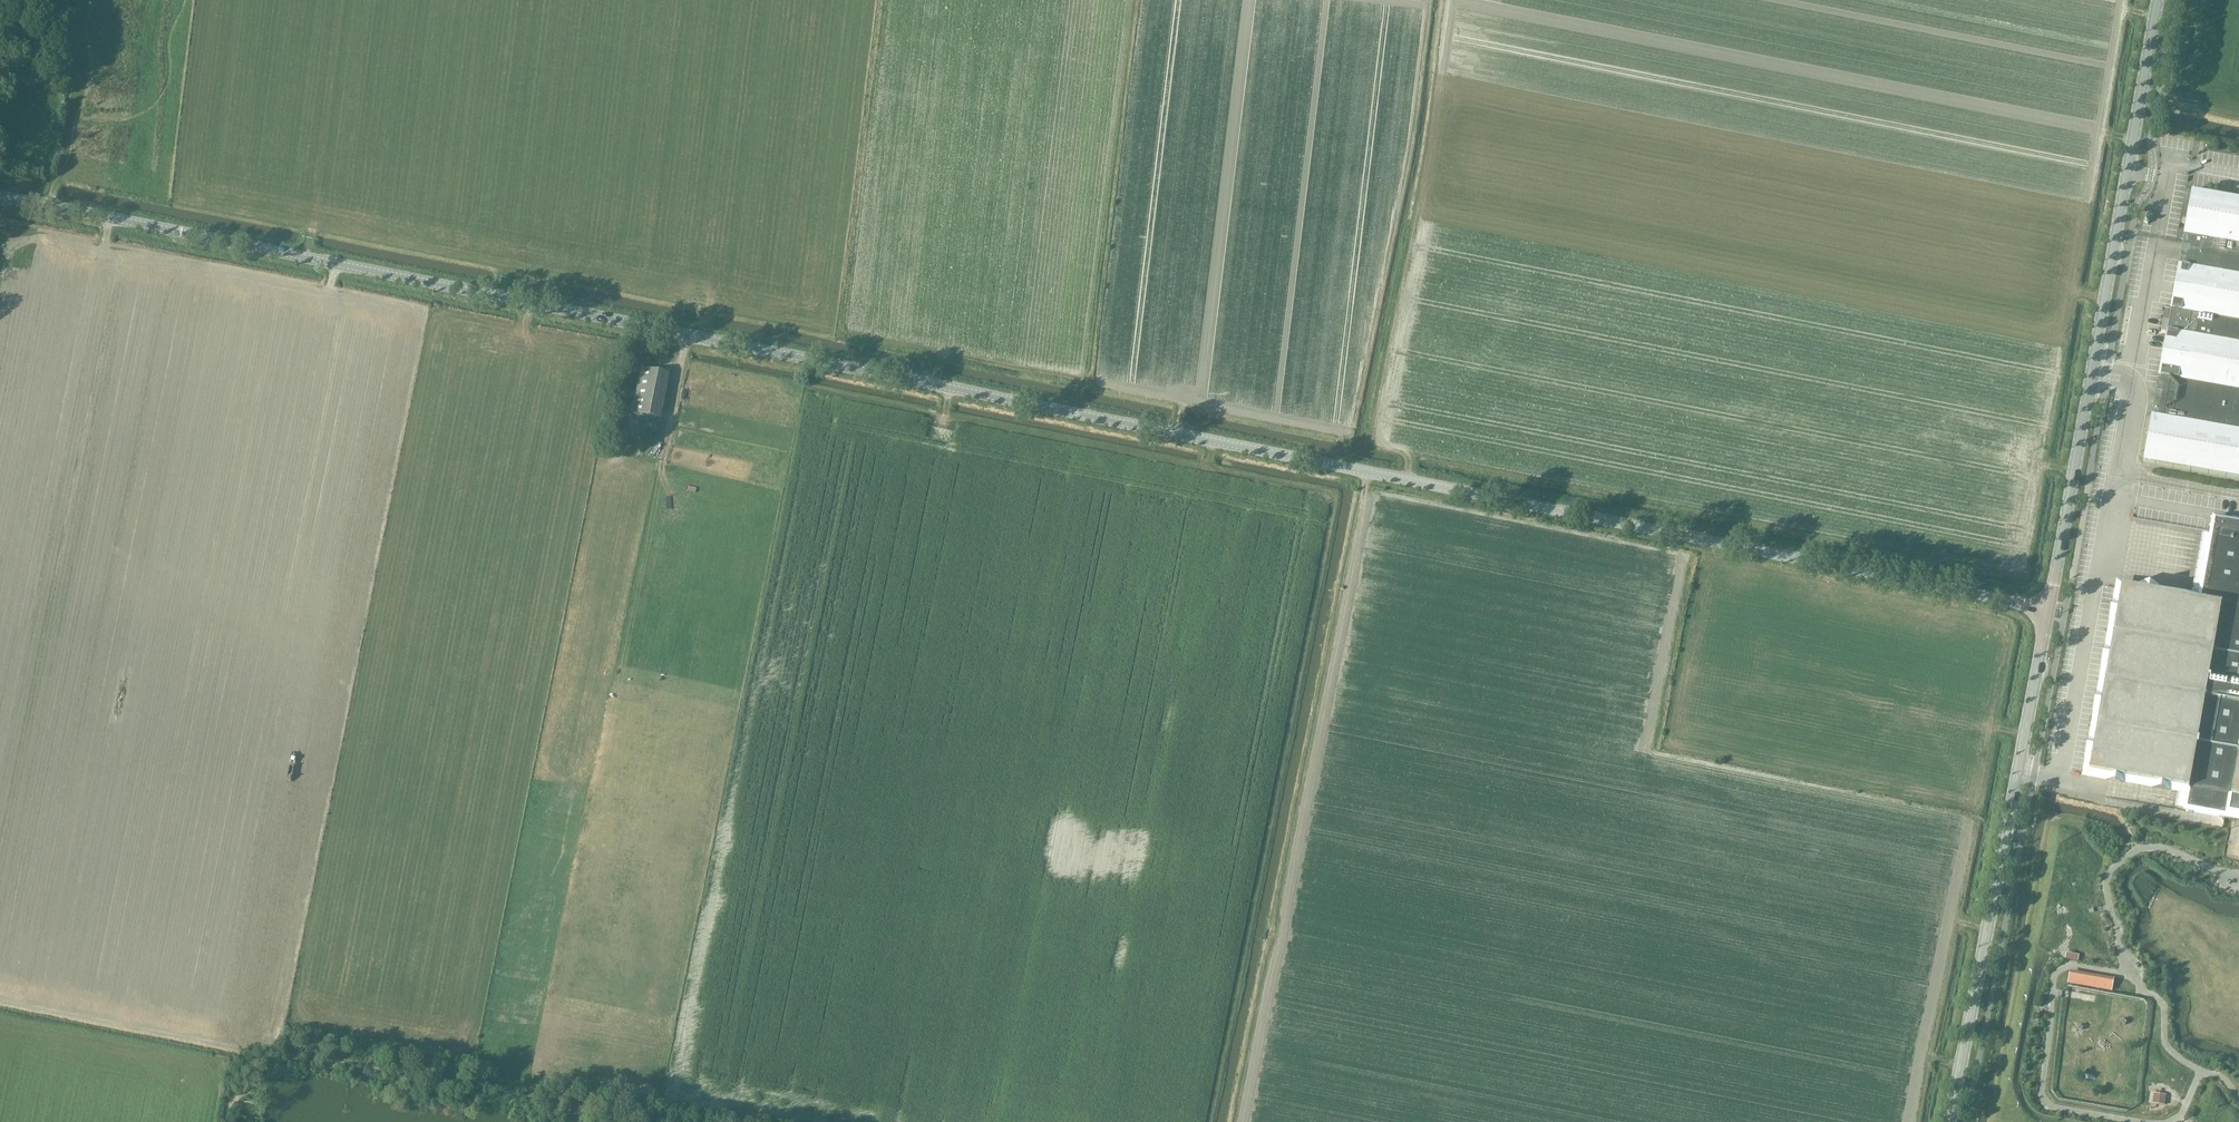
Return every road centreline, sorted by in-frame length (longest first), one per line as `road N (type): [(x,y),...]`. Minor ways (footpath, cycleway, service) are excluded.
road 1 (tertiary): [(2048,610),(0,196)]
road 2 (track): [(1239,1121),(1368,474)]
road 3 (tertiary): [(2048,610),(2158,0)]
road 4 (tertiary): [(1950,1121),(2048,610)]

